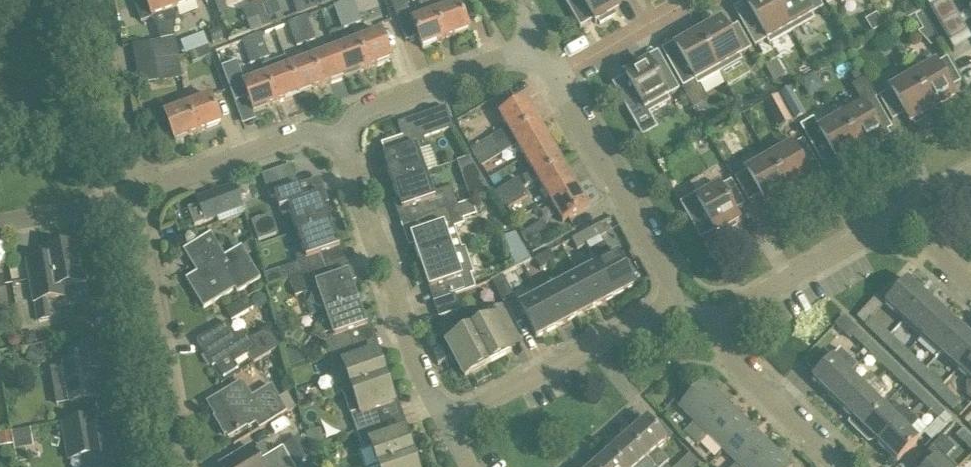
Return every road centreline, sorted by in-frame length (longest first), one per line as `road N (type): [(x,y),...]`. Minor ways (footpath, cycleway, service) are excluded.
road 1 (residential): [(448,424),(419,372),(338,140)]
road 2 (residential): [(183,466),(140,227),(130,208)]
road 3 (residential): [(448,424),(681,301)]
road 4 (residential): [(681,301),(555,82)]
road 5 (residential): [(338,140),(365,106),(534,47)]
road 6 (residential): [(716,324),(901,216)]
road 7 (residential): [(143,175),(163,179),(300,133),(338,140)]
road 8 (residential): [(835,466),(732,361),(716,324)]
road 9 (residential): [(143,175),(126,154),(101,0)]
road 10 (residential): [(555,82),(703,0)]
road 11 (residential): [(130,208),(0,219)]

